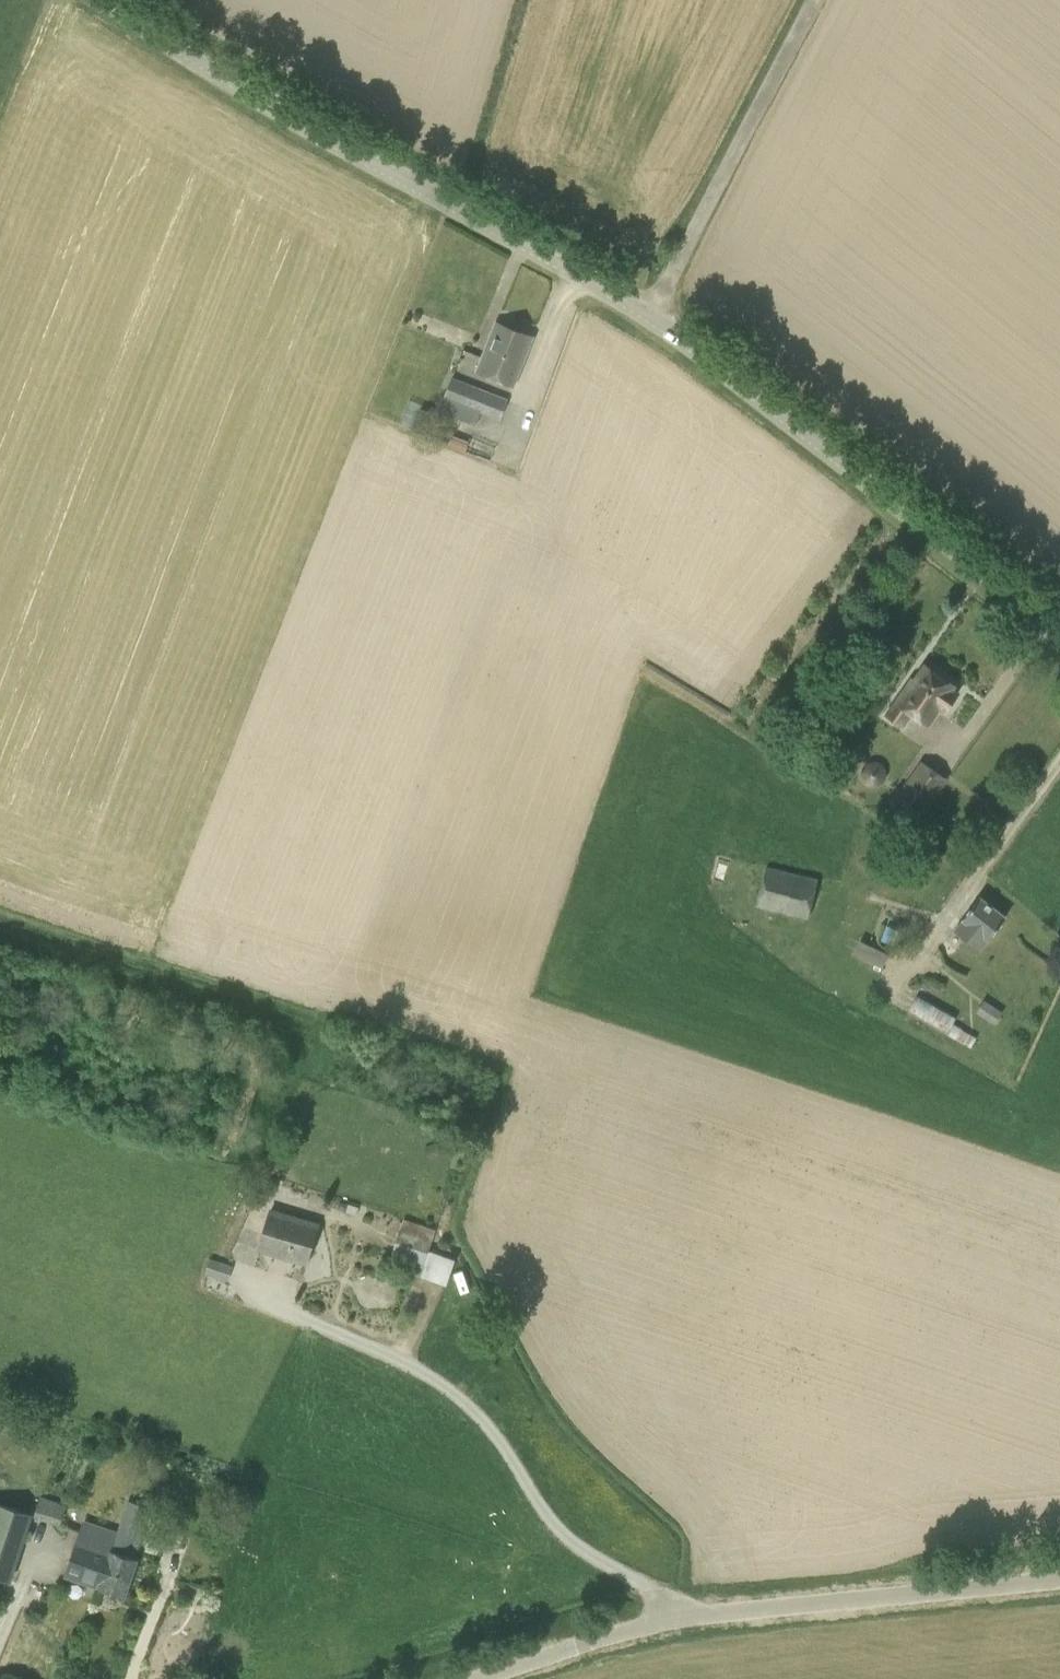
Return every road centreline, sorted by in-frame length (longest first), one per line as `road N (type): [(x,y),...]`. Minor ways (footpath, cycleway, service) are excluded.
road 1 (tertiary): [(1059,627),(706,354),(572,268),(240,85),(116,0)]
road 2 (unclassified): [(468,1678),(607,1631),(764,1606),(1059,1577)]

